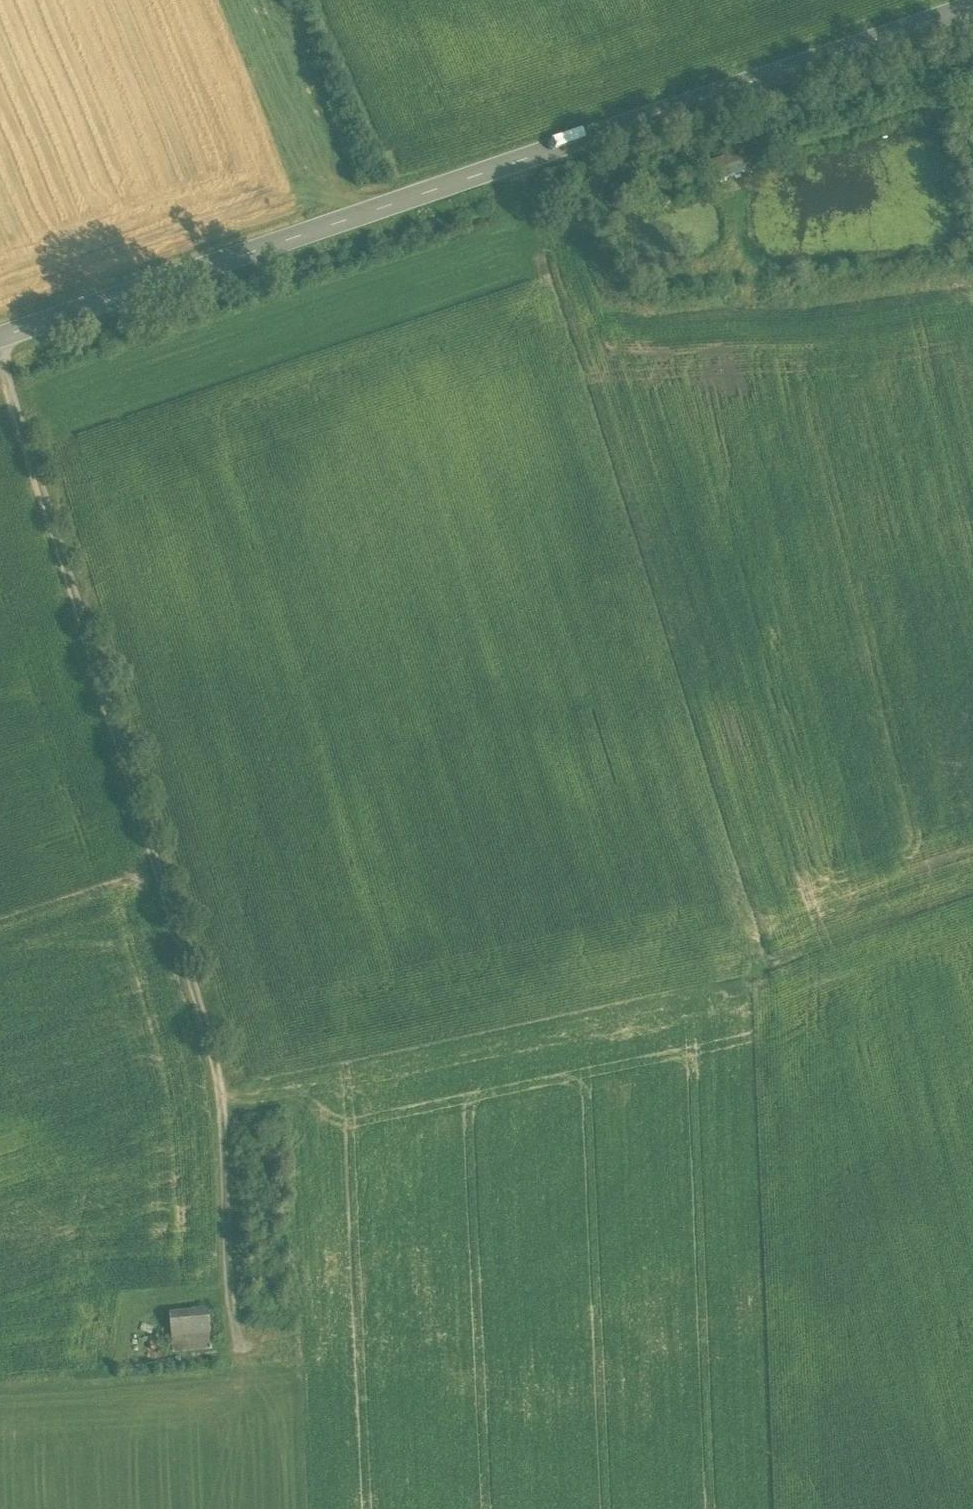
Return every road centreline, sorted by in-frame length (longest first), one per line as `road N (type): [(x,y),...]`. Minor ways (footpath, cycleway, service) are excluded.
road 1 (tertiary): [(0,339),(972,7)]

